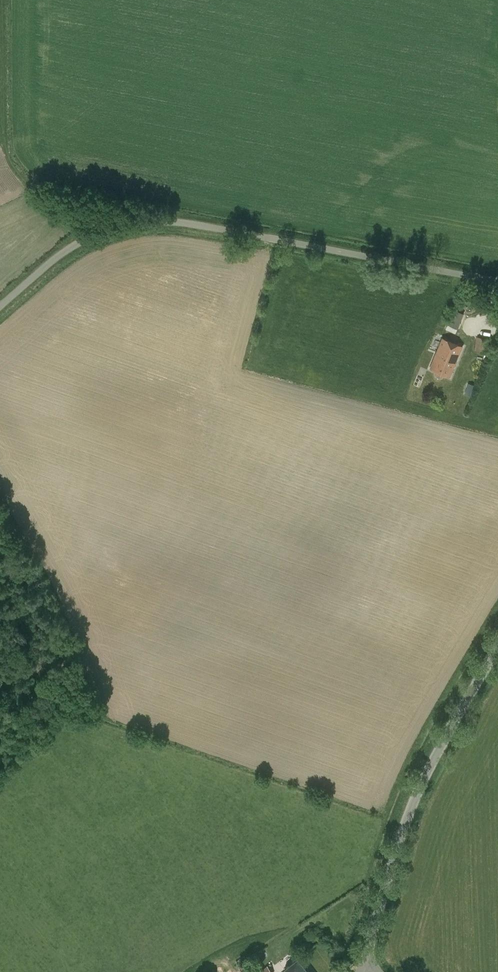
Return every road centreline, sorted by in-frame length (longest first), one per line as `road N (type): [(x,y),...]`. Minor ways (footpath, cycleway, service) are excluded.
road 1 (unclassified): [(0,306),(86,239),(171,221),(497,281)]
road 2 (unclassified): [(365,963),(408,815),(453,709),(497,634)]

